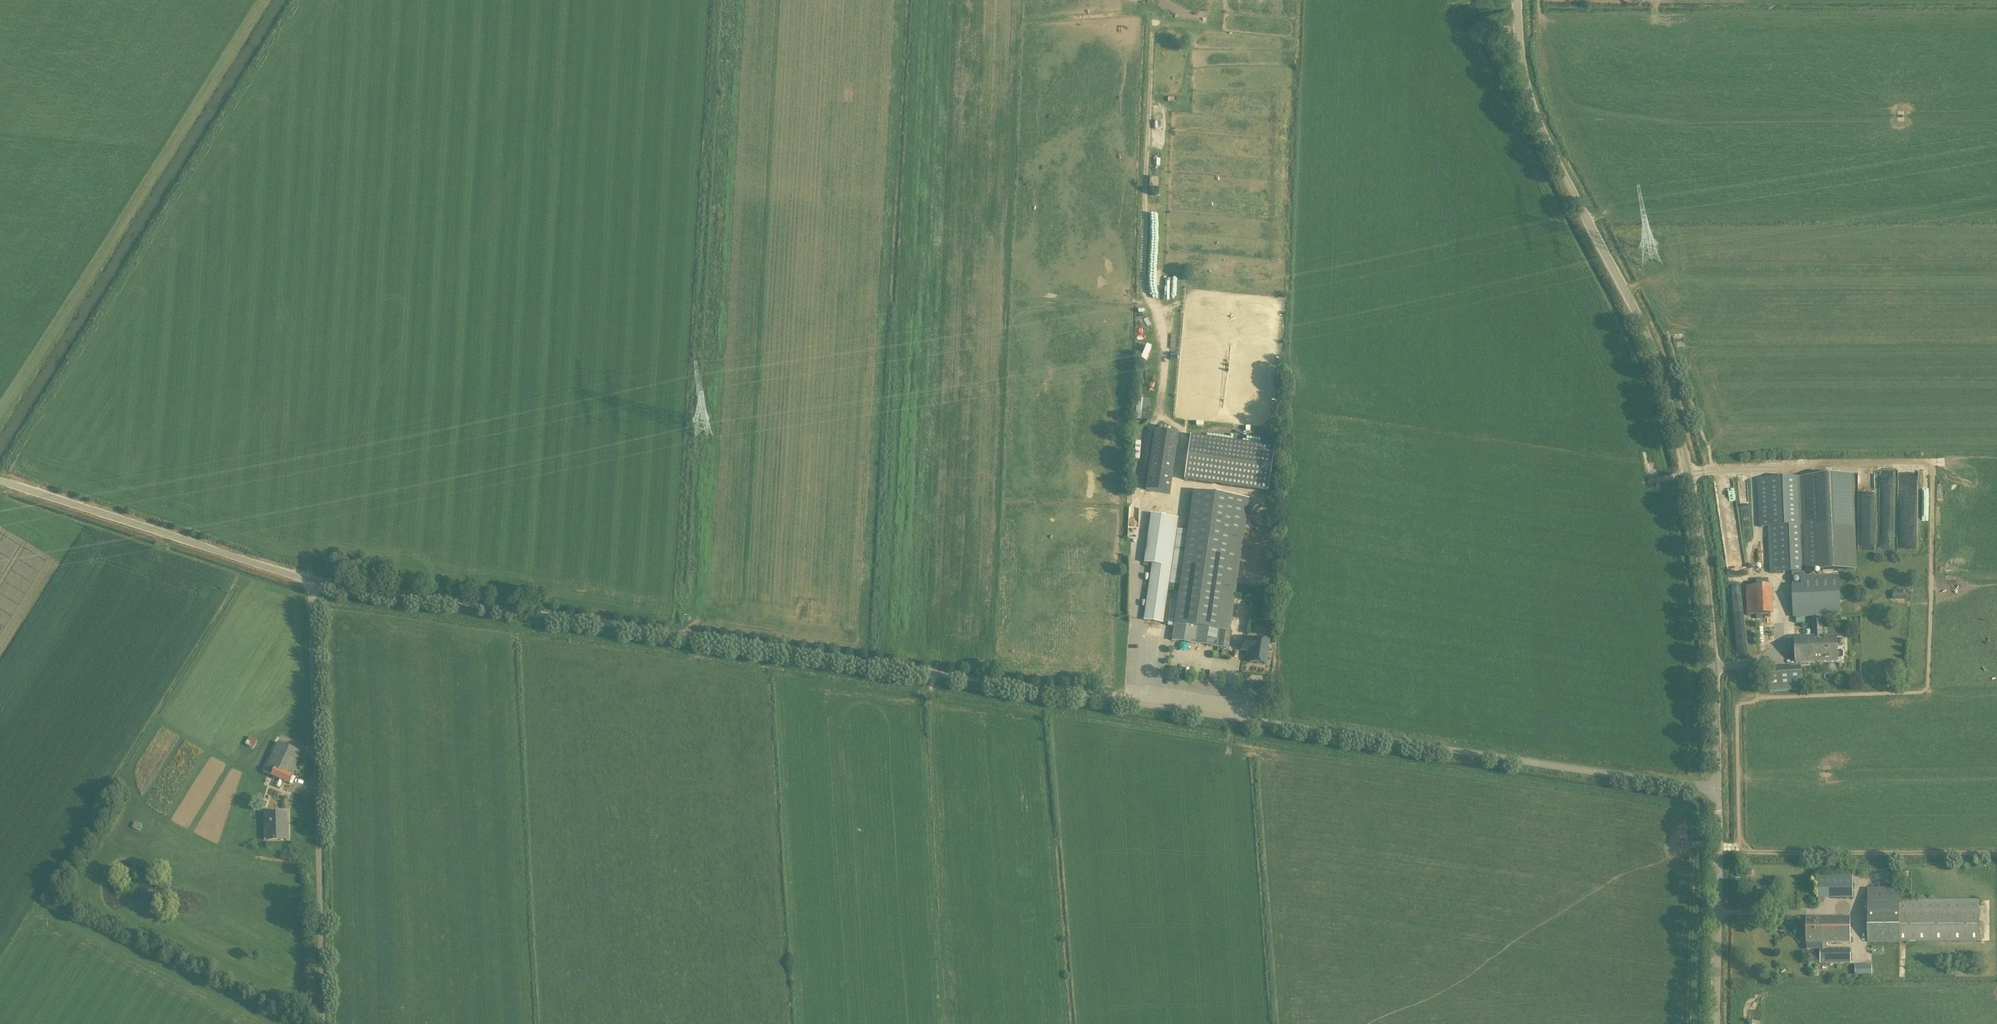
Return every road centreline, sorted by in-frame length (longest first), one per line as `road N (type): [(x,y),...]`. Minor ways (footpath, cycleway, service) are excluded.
road 1 (unclassified): [(1718,789),(312,579)]
road 2 (unclassified): [(1718,789),(1715,637),(1685,450),(1650,338),(1542,128),(1527,82),(1520,0)]
road 3 (unclassified): [(326,1023),(312,579)]
road 4 (unclassified): [(312,579),(0,481)]
road 5 (unclassified): [(1716,1023),(1718,789)]

